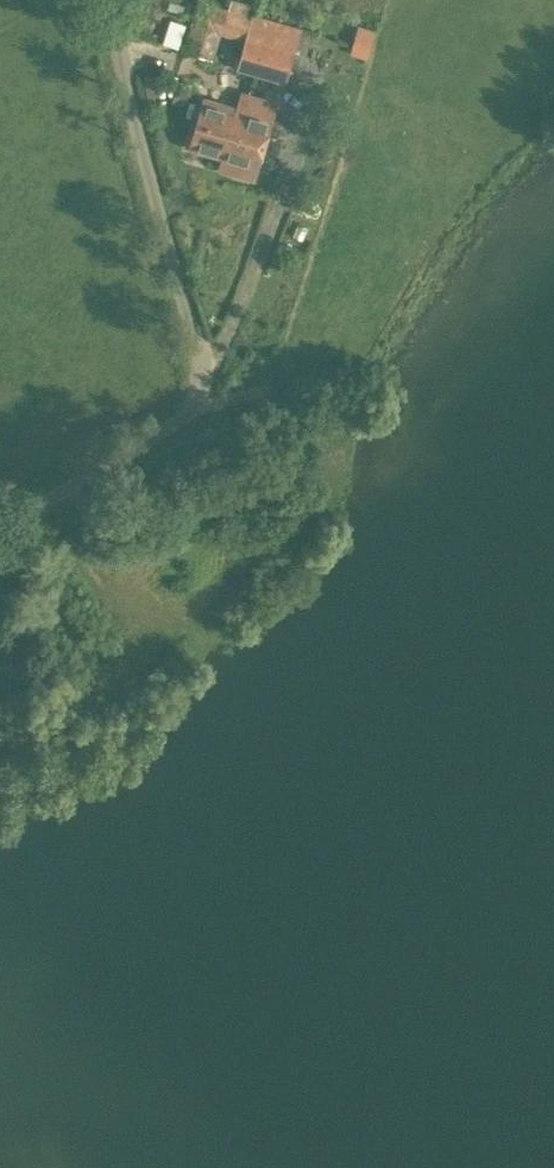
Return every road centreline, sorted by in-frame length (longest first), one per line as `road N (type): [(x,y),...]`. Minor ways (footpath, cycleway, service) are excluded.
road 1 (unclassified): [(0,527),(192,405),(205,378),(204,331),(119,0)]

